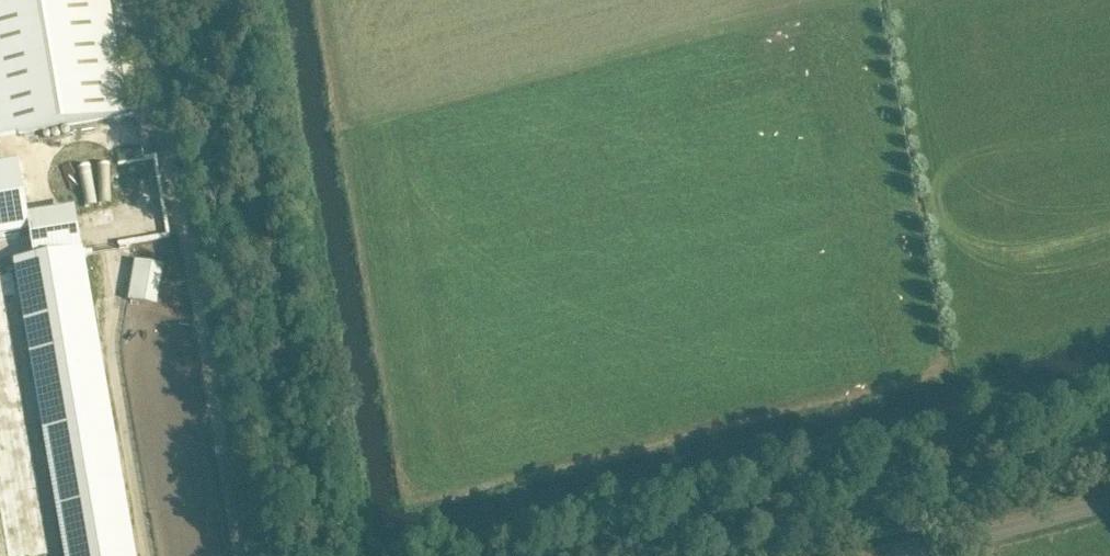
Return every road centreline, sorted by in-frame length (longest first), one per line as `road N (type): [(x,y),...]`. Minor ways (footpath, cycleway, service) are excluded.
road 1 (track): [(162,0),(264,555)]
road 2 (unclassified): [(1109,508),(923,555)]

